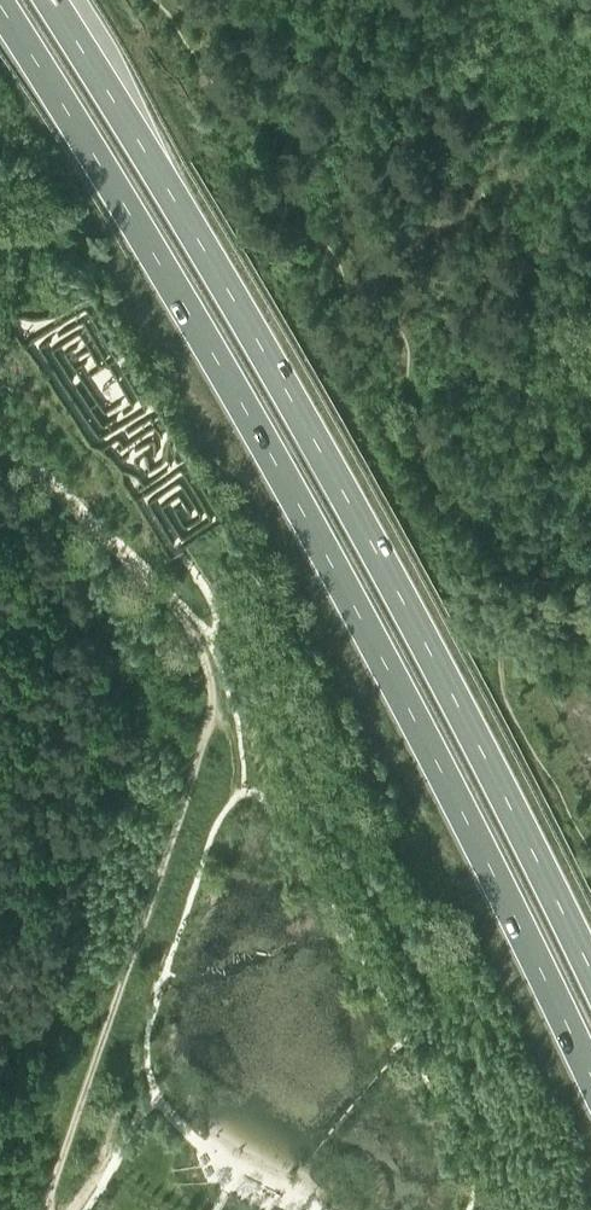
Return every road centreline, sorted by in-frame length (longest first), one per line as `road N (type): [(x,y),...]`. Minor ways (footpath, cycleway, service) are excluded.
road 1 (trunk): [(0,3),(286,477),(590,1073)]
road 2 (trunk): [(590,969),(348,501),(52,0)]
road 3 (track): [(178,812),(47,1209)]
road 4 (track): [(89,786),(178,812),(213,722),(210,640)]

